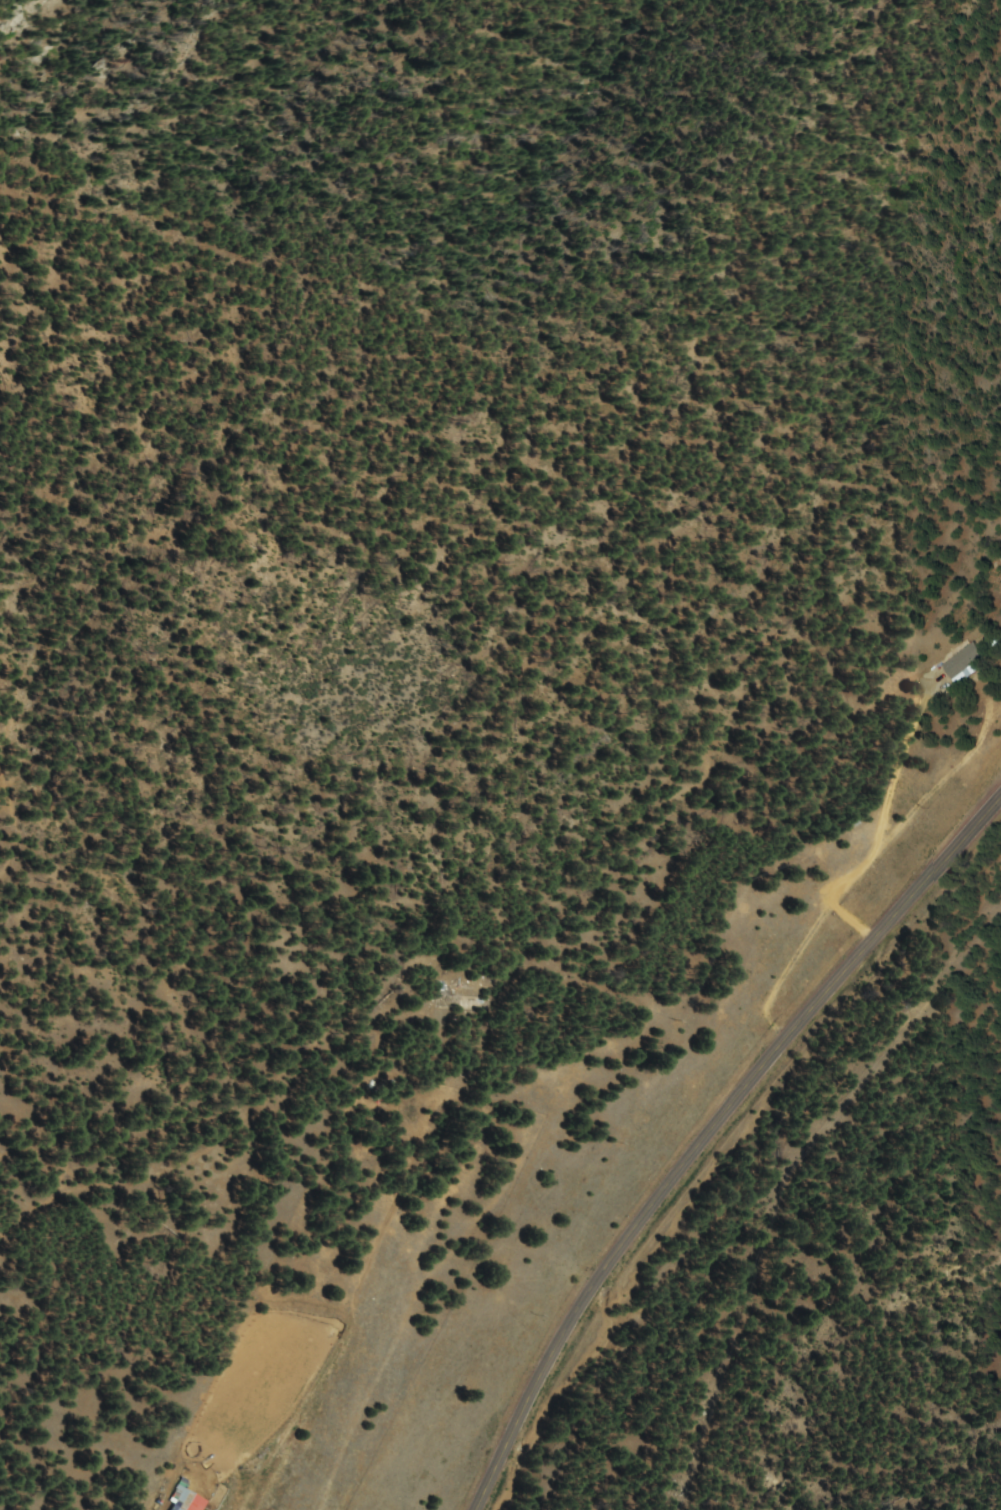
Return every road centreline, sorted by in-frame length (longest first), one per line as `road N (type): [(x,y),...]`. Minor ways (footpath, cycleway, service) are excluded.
road 1 (secondary): [(474,1509),(578,1302),(681,1165),(1000,795)]

